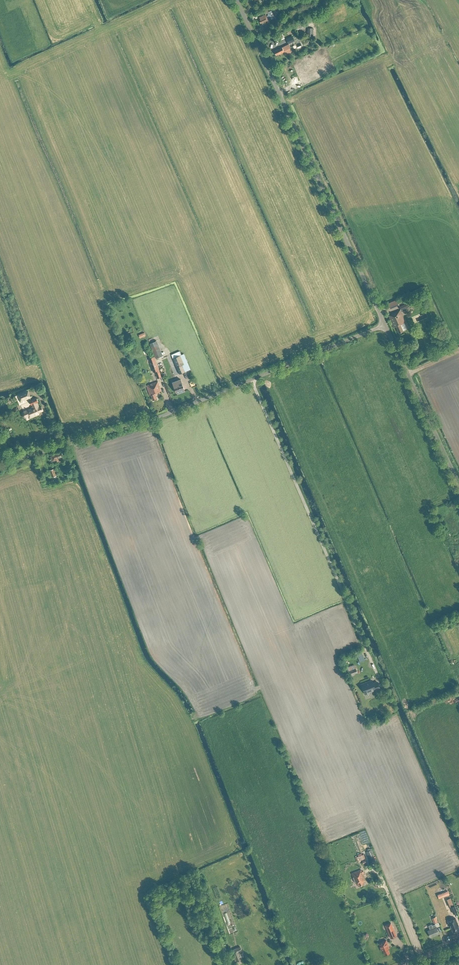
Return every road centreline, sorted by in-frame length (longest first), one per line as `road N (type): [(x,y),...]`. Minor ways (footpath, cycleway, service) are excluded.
road 1 (unclassified): [(385,324),(171,412),(0,465)]
road 2 (tertiary): [(385,324),(237,0)]
road 3 (tertiary): [(458,483),(385,324)]

